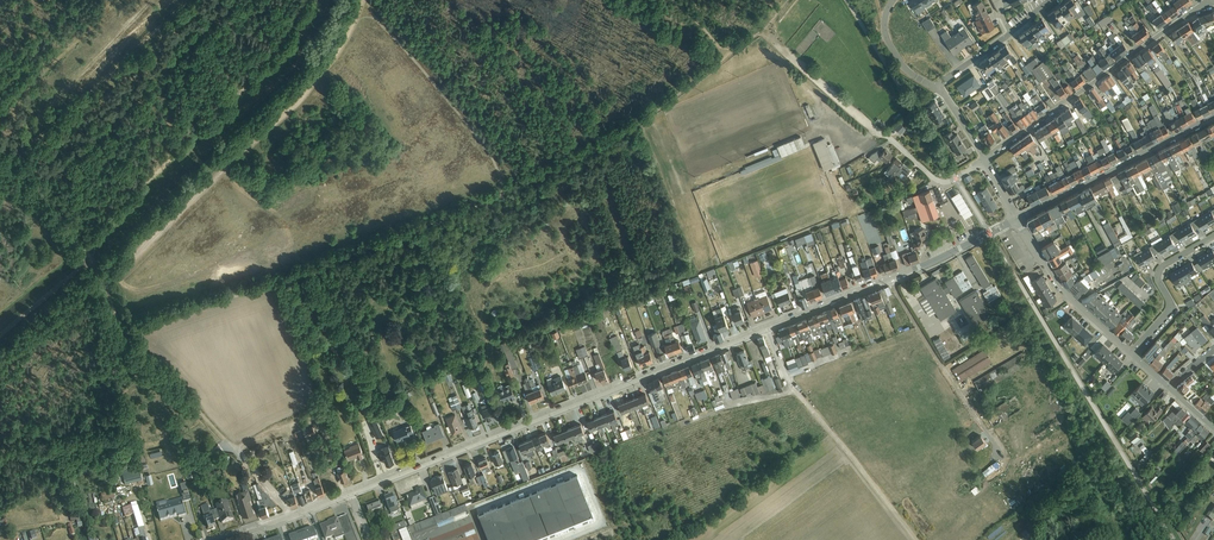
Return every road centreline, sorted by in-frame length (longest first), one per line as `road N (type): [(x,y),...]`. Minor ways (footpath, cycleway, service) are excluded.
road 1 (tertiary): [(767,328),(351,493)]
road 2 (residential): [(984,160),(1206,3)]
road 3 (residential): [(1213,117),(1017,220)]
road 4 (unclassified): [(891,279),(1002,459)]
road 5 (track): [(0,460),(11,445),(66,436),(98,370),(137,343)]
road 6 (track): [(795,391),(922,539)]
road 7 (tertiary): [(1132,354),(1065,293),(1017,220)]
road 8 (residential): [(1132,354),(1168,314),(1159,270),(1213,236)]
road 9 (track): [(293,516),(190,400)]
road 10 (track): [(123,326),(62,356),(31,352),(0,379)]
road 11 (residential): [(941,88),(1049,0)]
road 12 (tertiary): [(1017,220),(891,279)]
road 13 (tertiary): [(351,493),(221,539)]
road 14 (tertiary): [(891,279),(767,328)]
road 15 (unclassified): [(984,160),(938,182),(876,132)]

